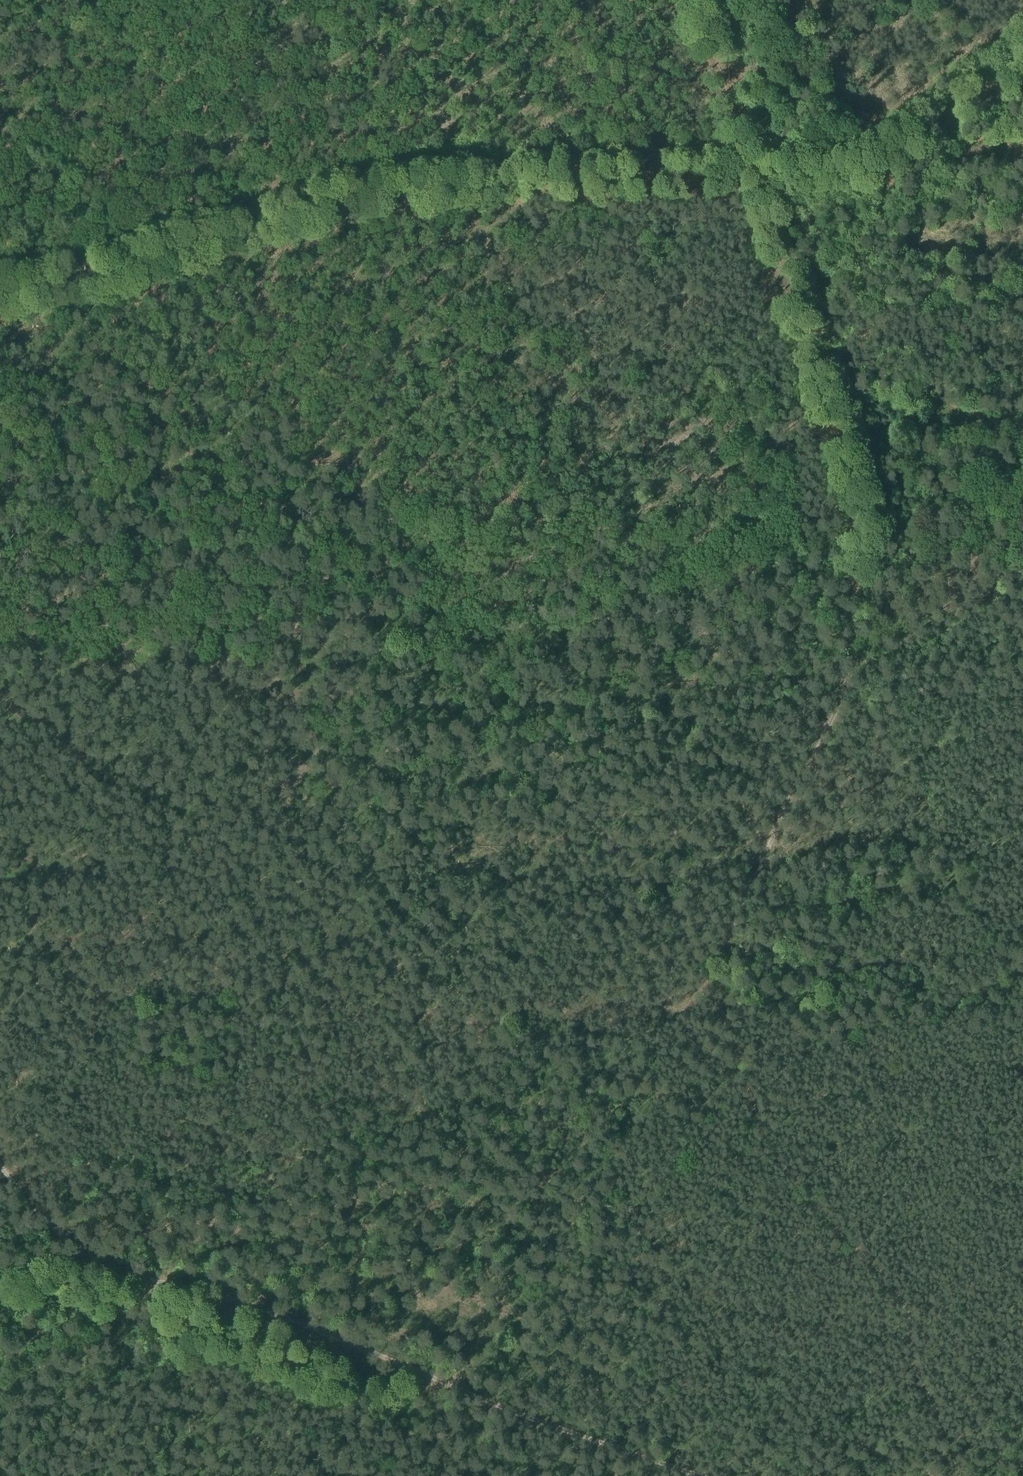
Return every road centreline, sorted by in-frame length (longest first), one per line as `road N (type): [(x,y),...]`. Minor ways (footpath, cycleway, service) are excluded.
road 1 (track): [(715,1475),(509,1410),(263,1309),(160,1282),(106,1318),(37,1335),(0,1369)]
road 2 (track): [(1022,62),(874,166),(752,175),(697,0)]
road 3 (track): [(0,1175),(96,1259),(160,1282)]

